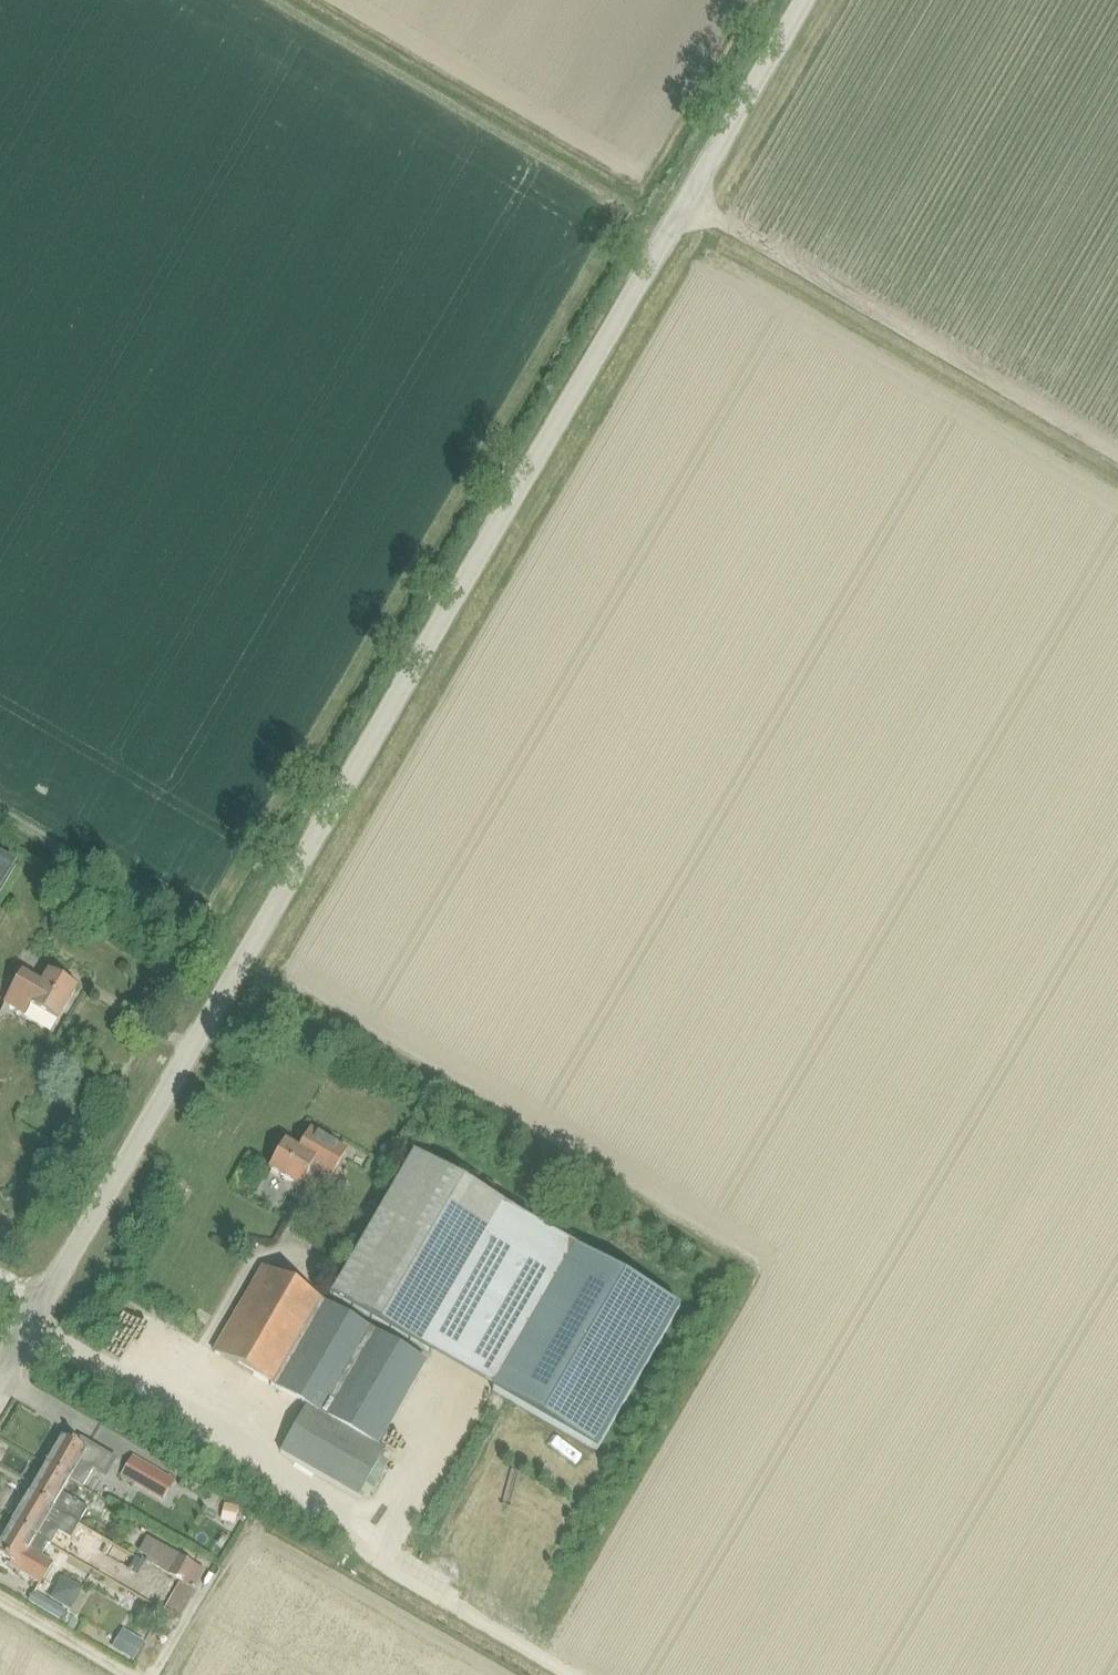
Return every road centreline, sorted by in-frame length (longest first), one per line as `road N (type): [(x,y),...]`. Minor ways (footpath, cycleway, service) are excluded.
road 1 (unclassified): [(0,1374),(804,0)]

